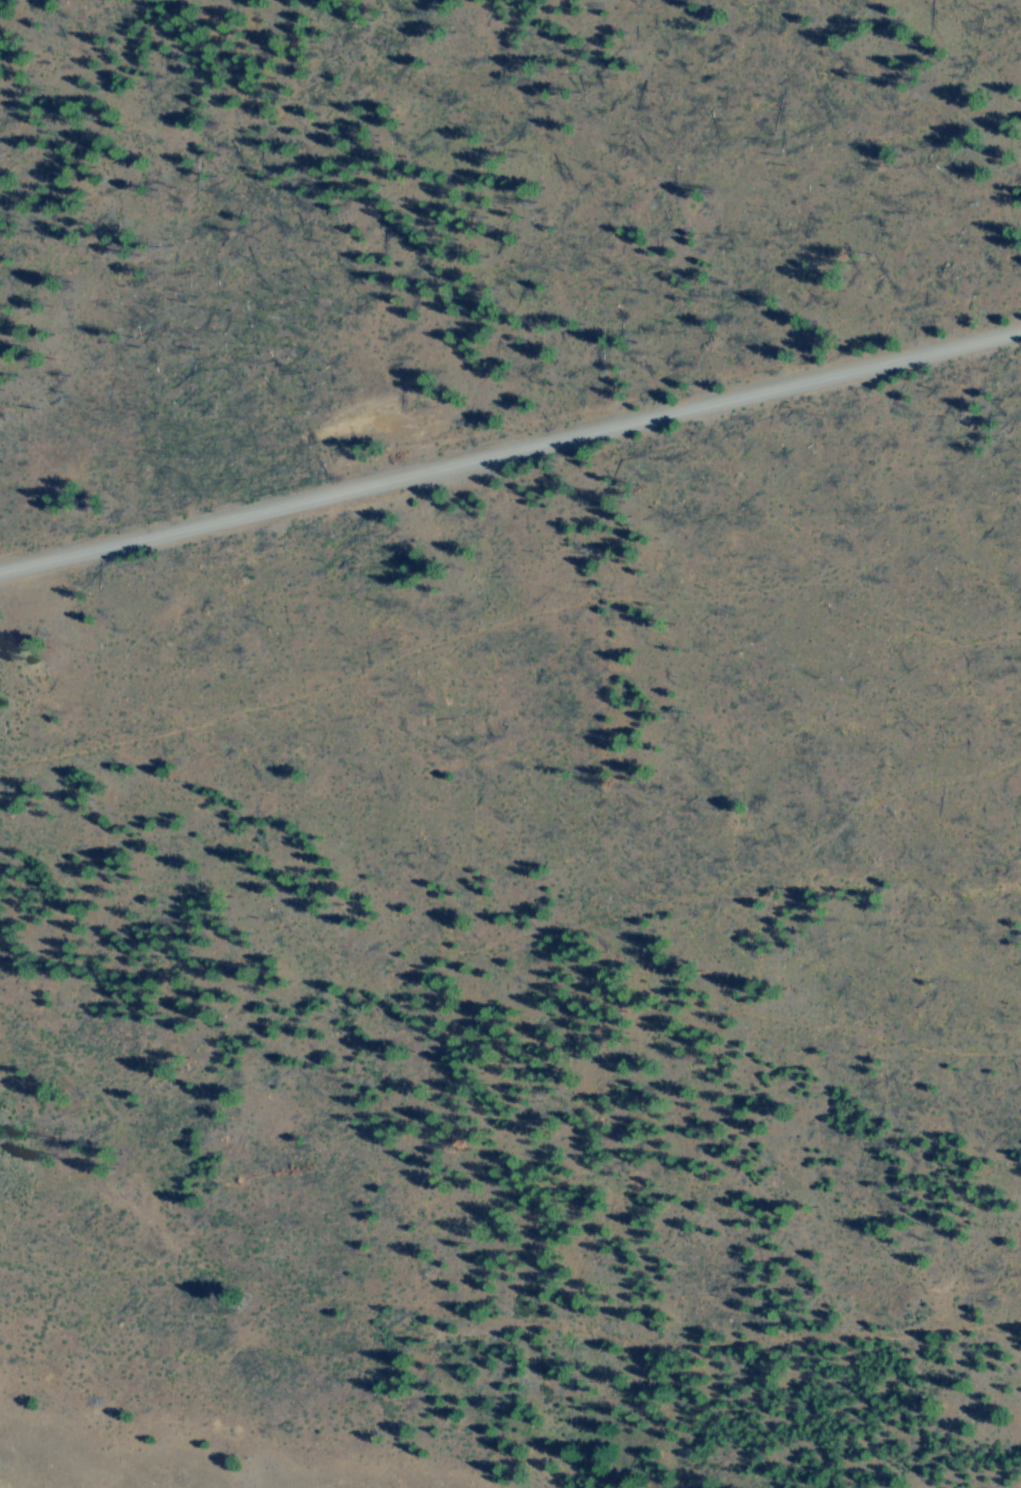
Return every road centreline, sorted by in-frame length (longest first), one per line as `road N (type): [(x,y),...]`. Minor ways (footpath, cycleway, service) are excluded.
road 1 (track): [(0,576),(1020,339)]

